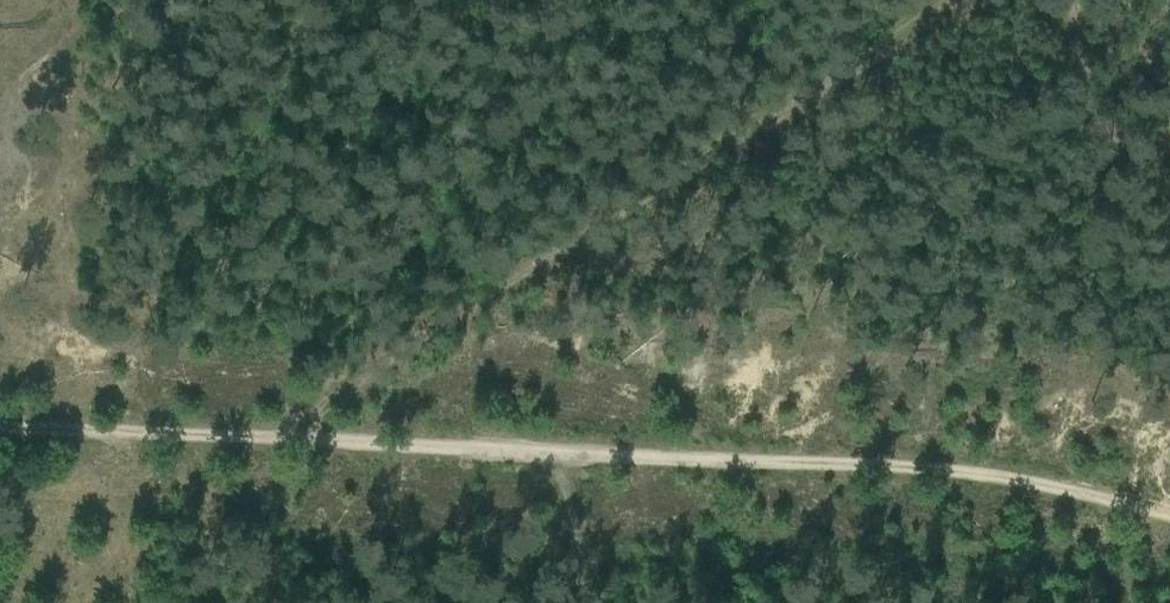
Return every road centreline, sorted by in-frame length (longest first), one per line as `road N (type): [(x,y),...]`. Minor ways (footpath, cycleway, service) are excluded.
road 1 (track): [(0,421),(995,476),(1169,523)]
road 2 (track): [(287,439),(329,400),(959,0)]

